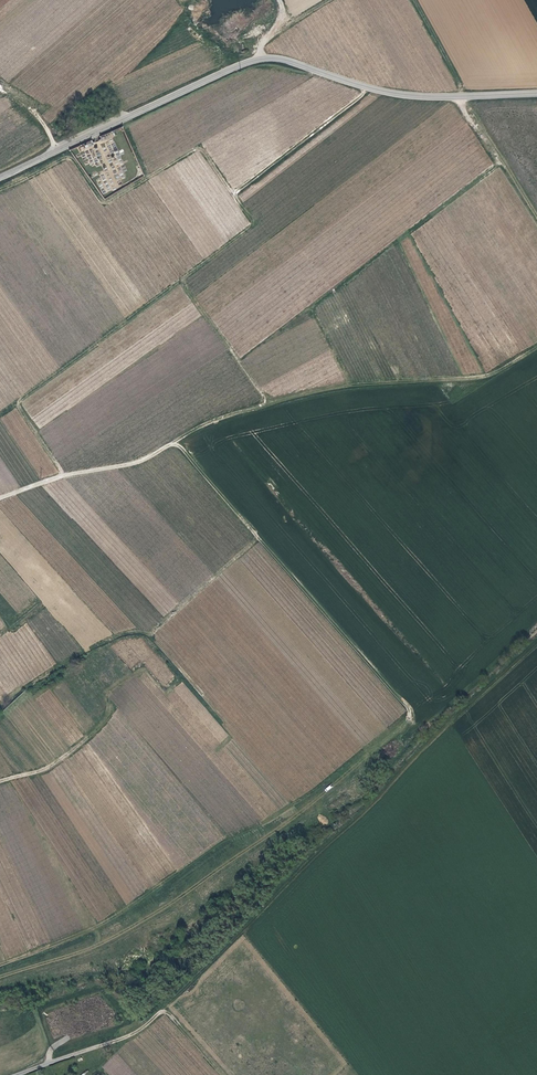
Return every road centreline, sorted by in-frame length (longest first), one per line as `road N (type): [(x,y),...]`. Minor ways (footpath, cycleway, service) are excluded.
road 1 (track): [(106,1044),(140,1032),(445,725),(536,644)]
road 2 (unclassified): [(0,177),(261,57),(402,94),(536,93)]
road 3 (track): [(536,349),(475,378),(347,384),(270,402),(206,423),(139,460),(0,498)]
road 4 (track): [(270,402),(181,280),(21,399),(64,476)]
road 5 (track): [(181,280),(249,226),(202,150),(106,204),(71,158),(0,189)]
road 6 (track): [(413,0),(467,112),(536,218)]
road 7 (track): [(131,677),(109,693),(111,710),(82,743),(33,773),(0,779)]
road 8 (track): [(233,195),(364,88)]

